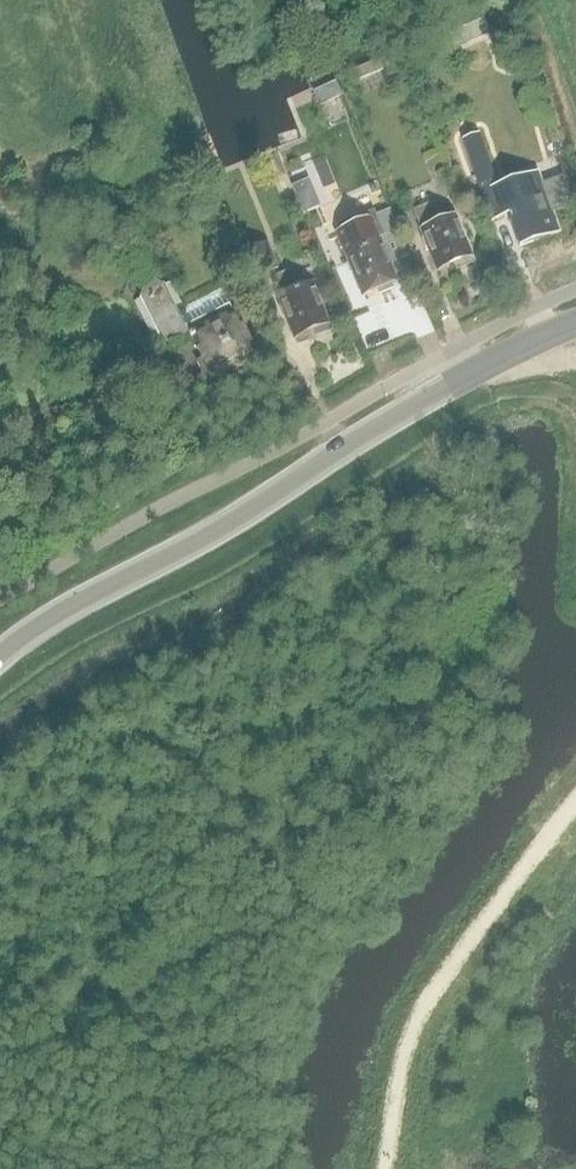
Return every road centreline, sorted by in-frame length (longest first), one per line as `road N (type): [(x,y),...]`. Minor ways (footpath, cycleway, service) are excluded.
road 1 (secondary): [(0,659),(84,601),(252,512),(489,368),(575,328)]

